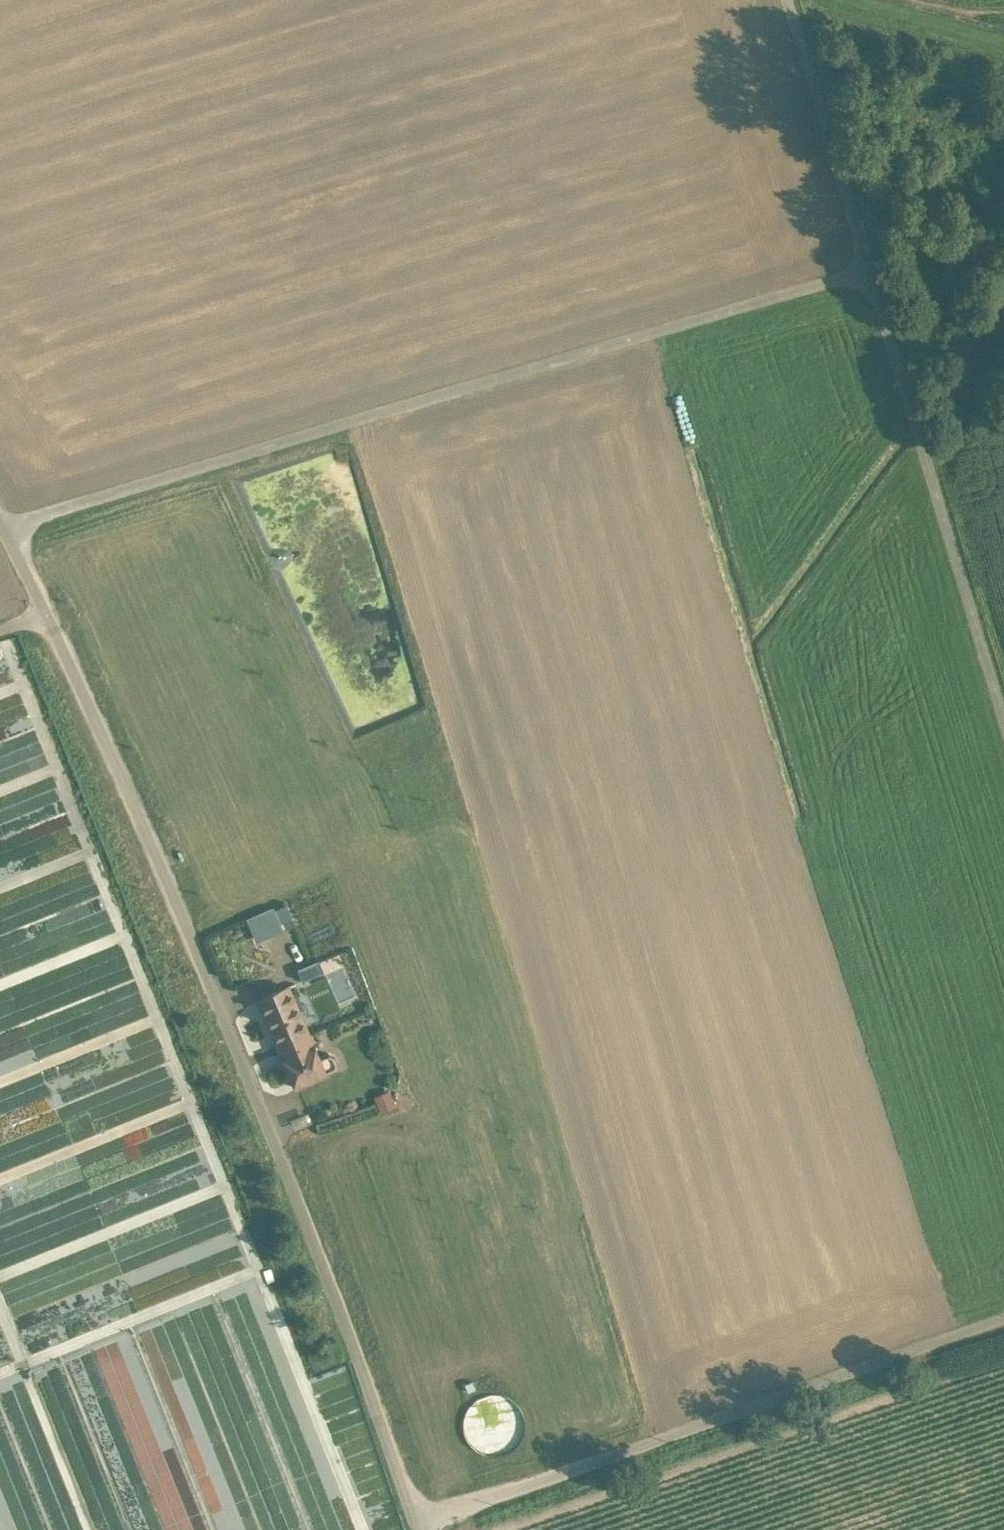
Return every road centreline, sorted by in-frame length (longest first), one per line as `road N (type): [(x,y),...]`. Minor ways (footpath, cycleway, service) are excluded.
road 1 (unclassified): [(46,615),(112,744),(415,1529)]
road 2 (track): [(867,269),(8,528)]
road 3 (unclassified): [(788,0),(1003,700)]
road 4 (unclassified): [(1003,1309),(415,1529)]

